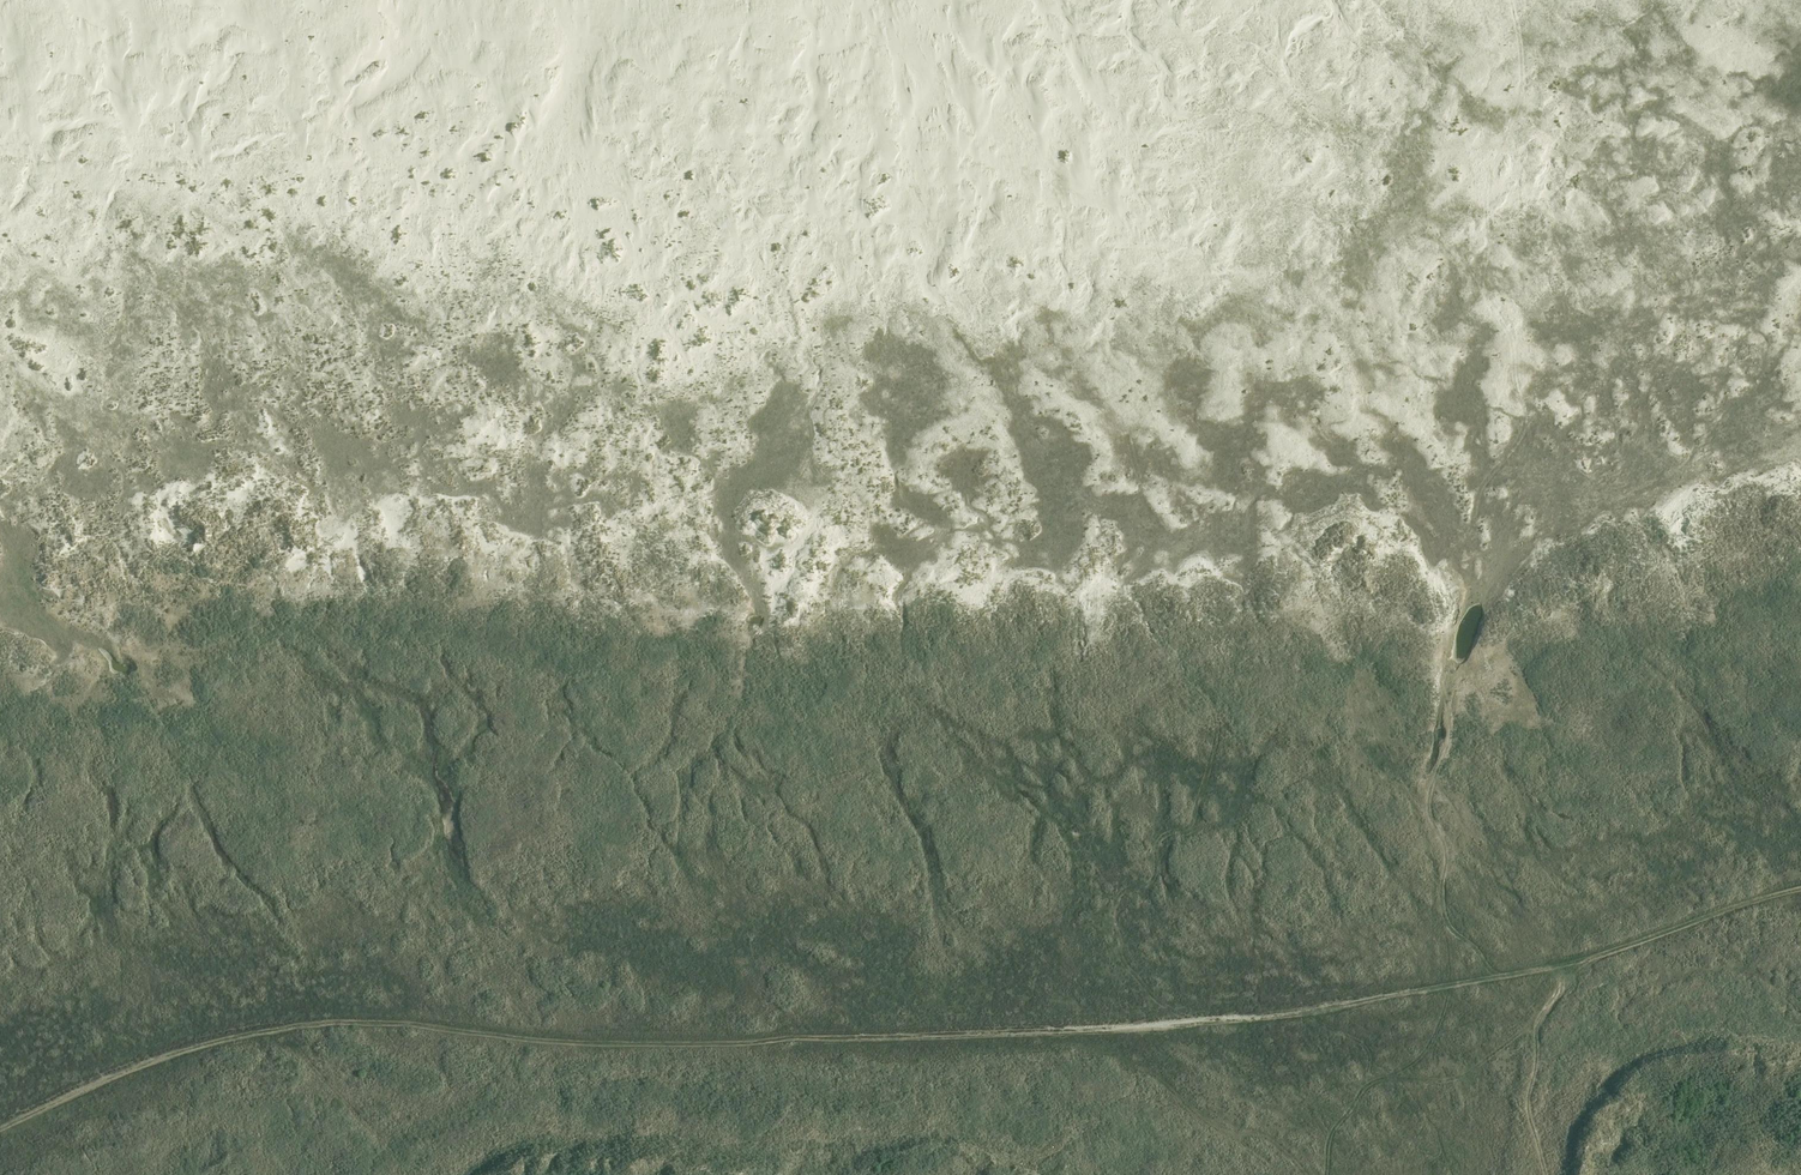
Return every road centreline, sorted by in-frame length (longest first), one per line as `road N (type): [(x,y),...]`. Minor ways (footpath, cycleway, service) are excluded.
road 1 (track): [(0,1126),(235,1028),(394,1018),(526,1035),(916,1037),(1291,1011),(1630,943),(1800,889)]

